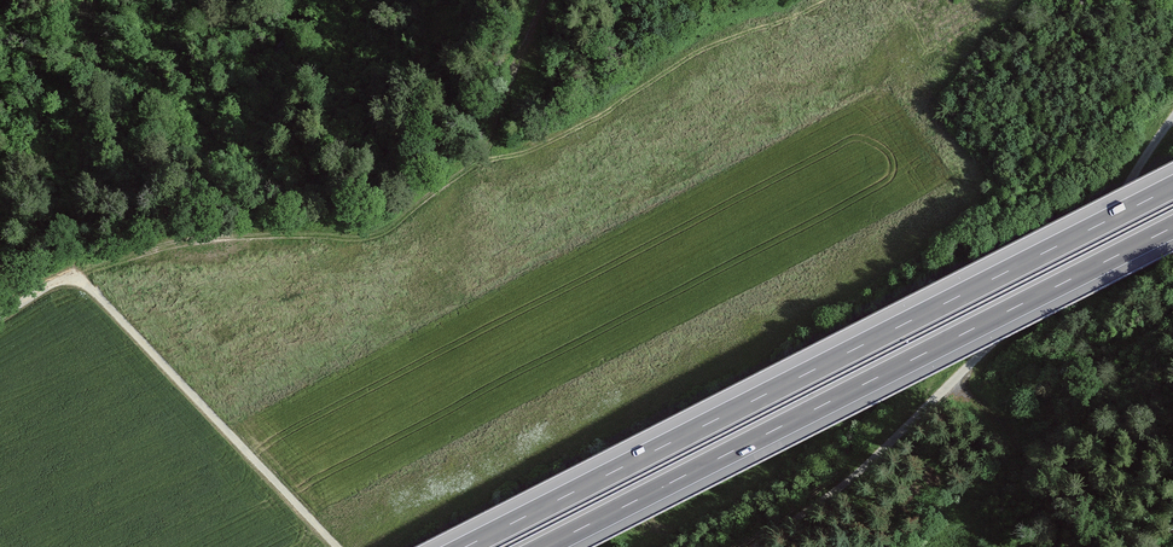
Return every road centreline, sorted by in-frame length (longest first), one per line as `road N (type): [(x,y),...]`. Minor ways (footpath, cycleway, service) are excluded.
road 1 (motorway): [(1172,187),(465,546)]
road 2 (motorway): [(545,546),(1172,227)]
road 3 (track): [(549,0),(487,148),(380,234),(174,242),(80,279)]
road 4 (track): [(756,546),(851,480),(976,358),(1083,240),(1172,119)]

